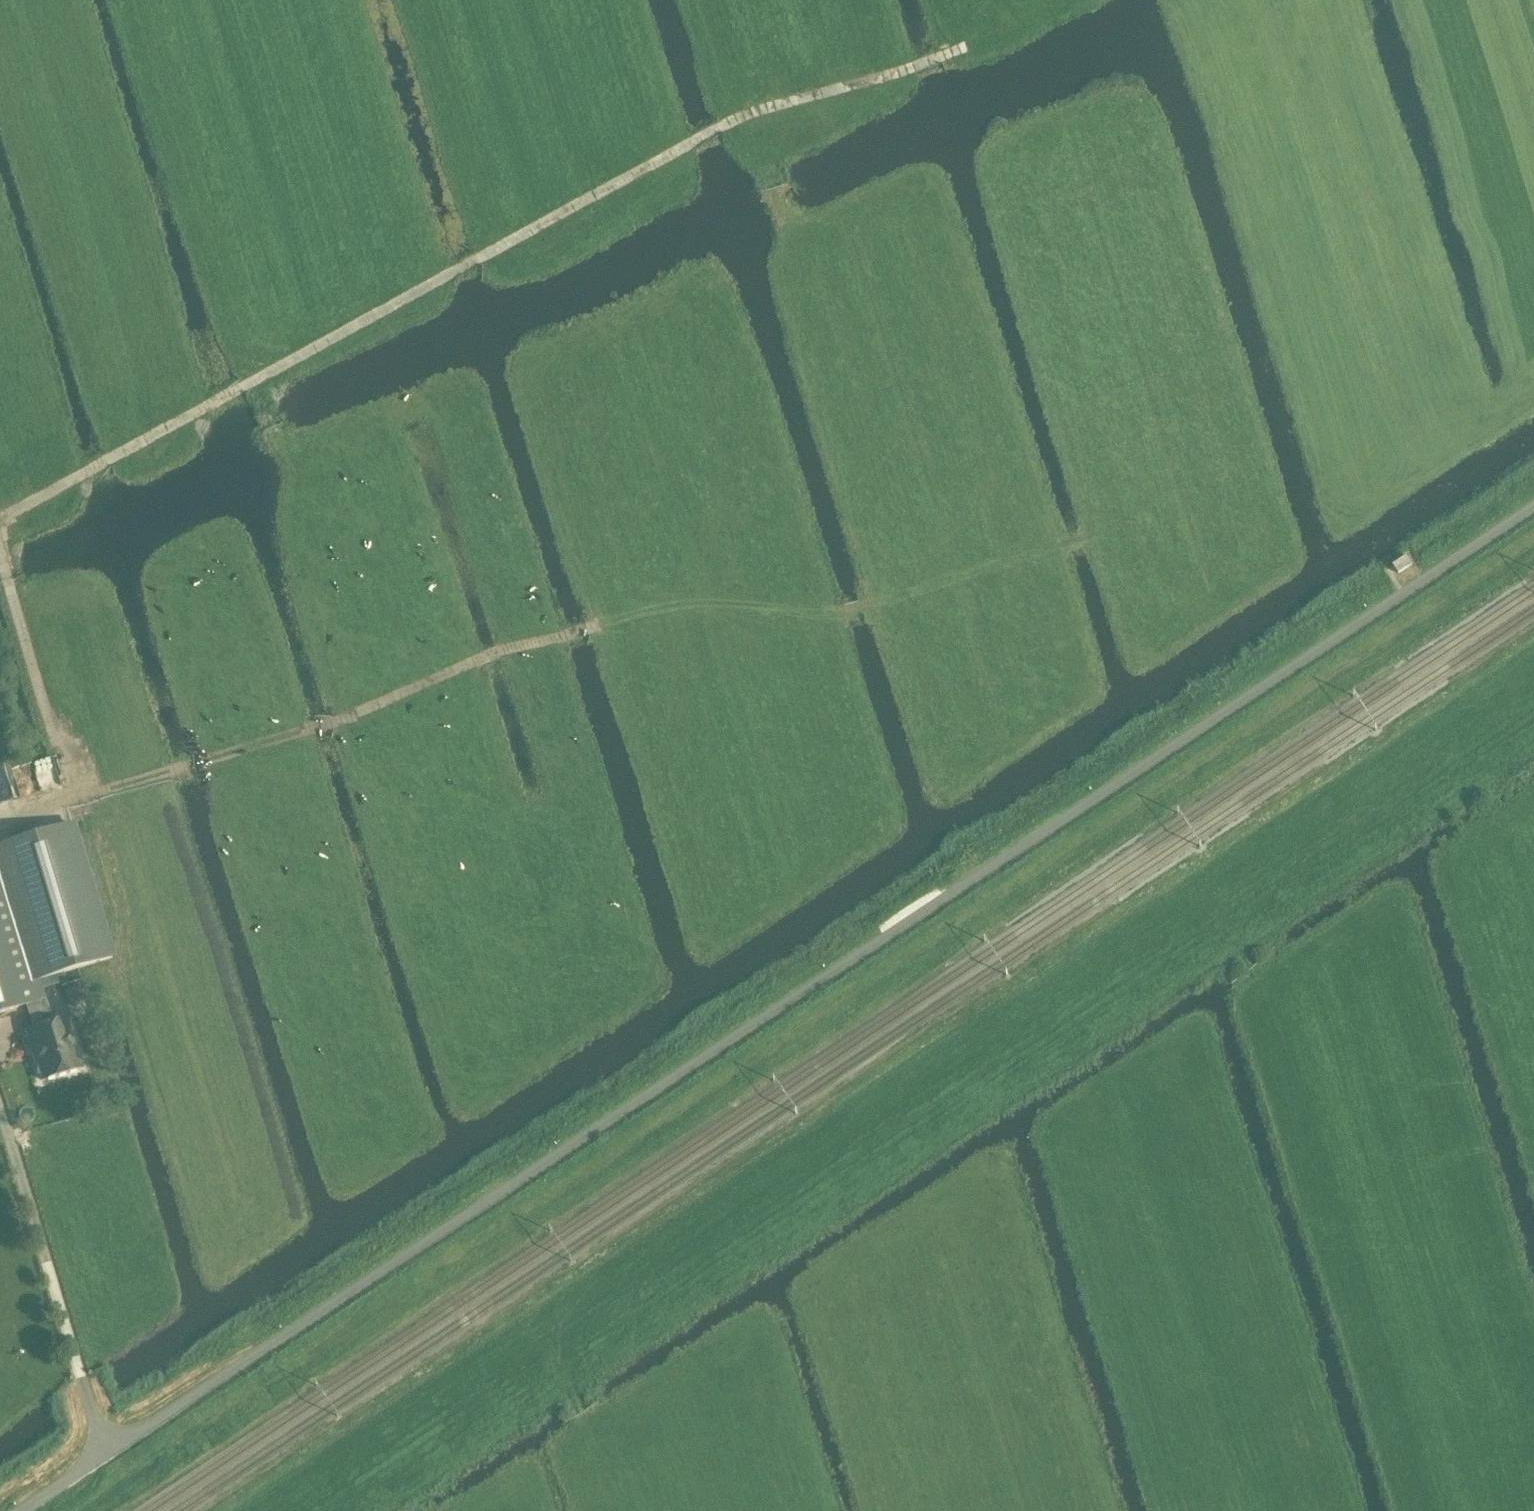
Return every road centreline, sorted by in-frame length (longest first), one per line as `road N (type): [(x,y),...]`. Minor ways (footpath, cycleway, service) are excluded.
road 1 (unclassified): [(21,1510),(1533,507)]
road 2 (track): [(967,48),(744,116),(0,515)]
road 3 (track): [(77,800),(356,716),(495,653),(605,623)]
road 4 (track): [(80,813),(0,557)]

